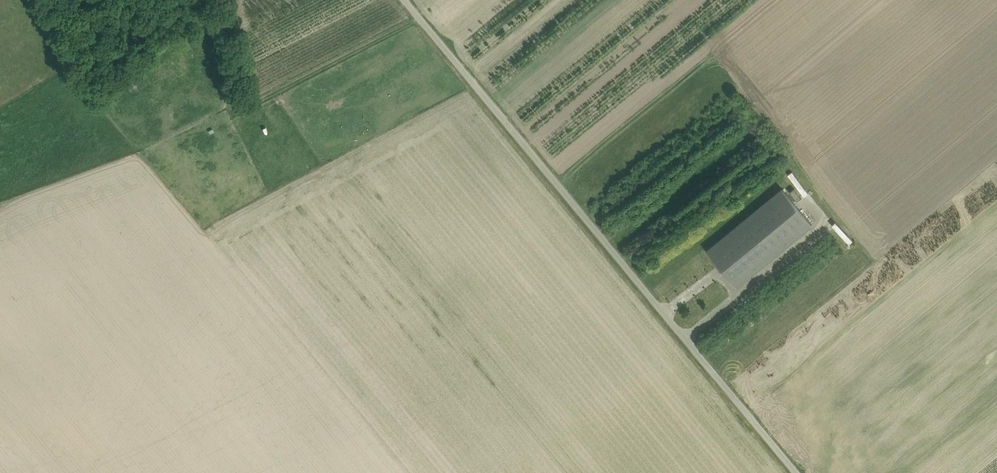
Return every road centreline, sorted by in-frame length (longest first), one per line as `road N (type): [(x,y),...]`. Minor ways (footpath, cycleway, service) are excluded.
road 1 (unclassified): [(798,472),(407,0)]

